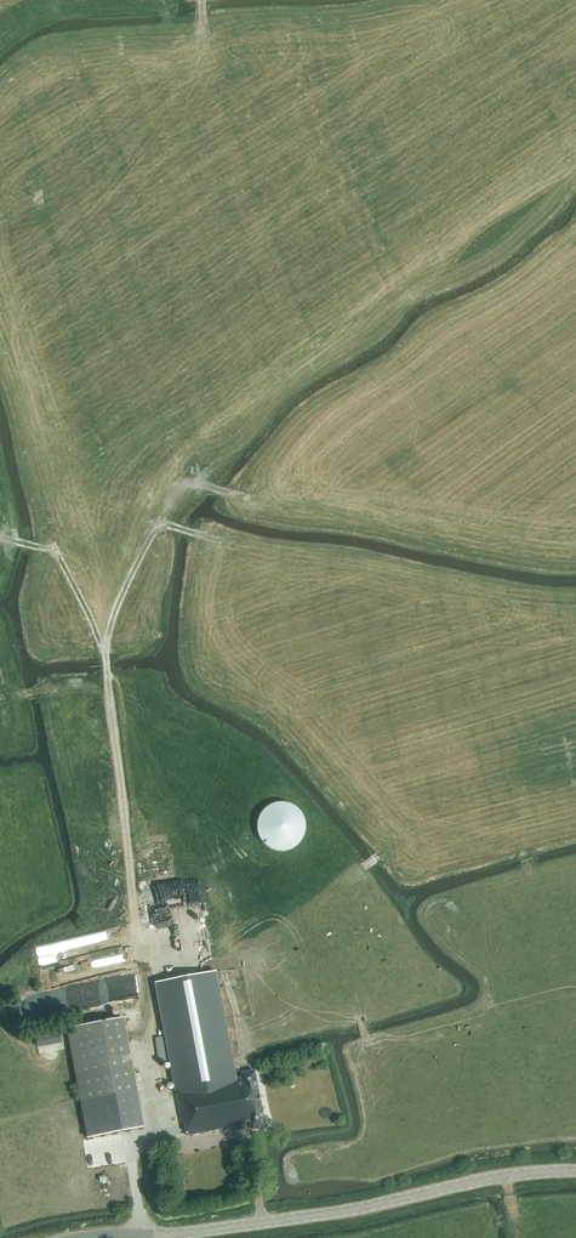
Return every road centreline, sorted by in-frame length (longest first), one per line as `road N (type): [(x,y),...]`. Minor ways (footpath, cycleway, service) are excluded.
road 1 (tertiary): [(575,1170),(197,1232),(77,1237)]
road 2 (track): [(144,949),(105,647),(57,551),(4,540)]
road 3 (track): [(105,647),(122,591),(157,524),(196,535)]

